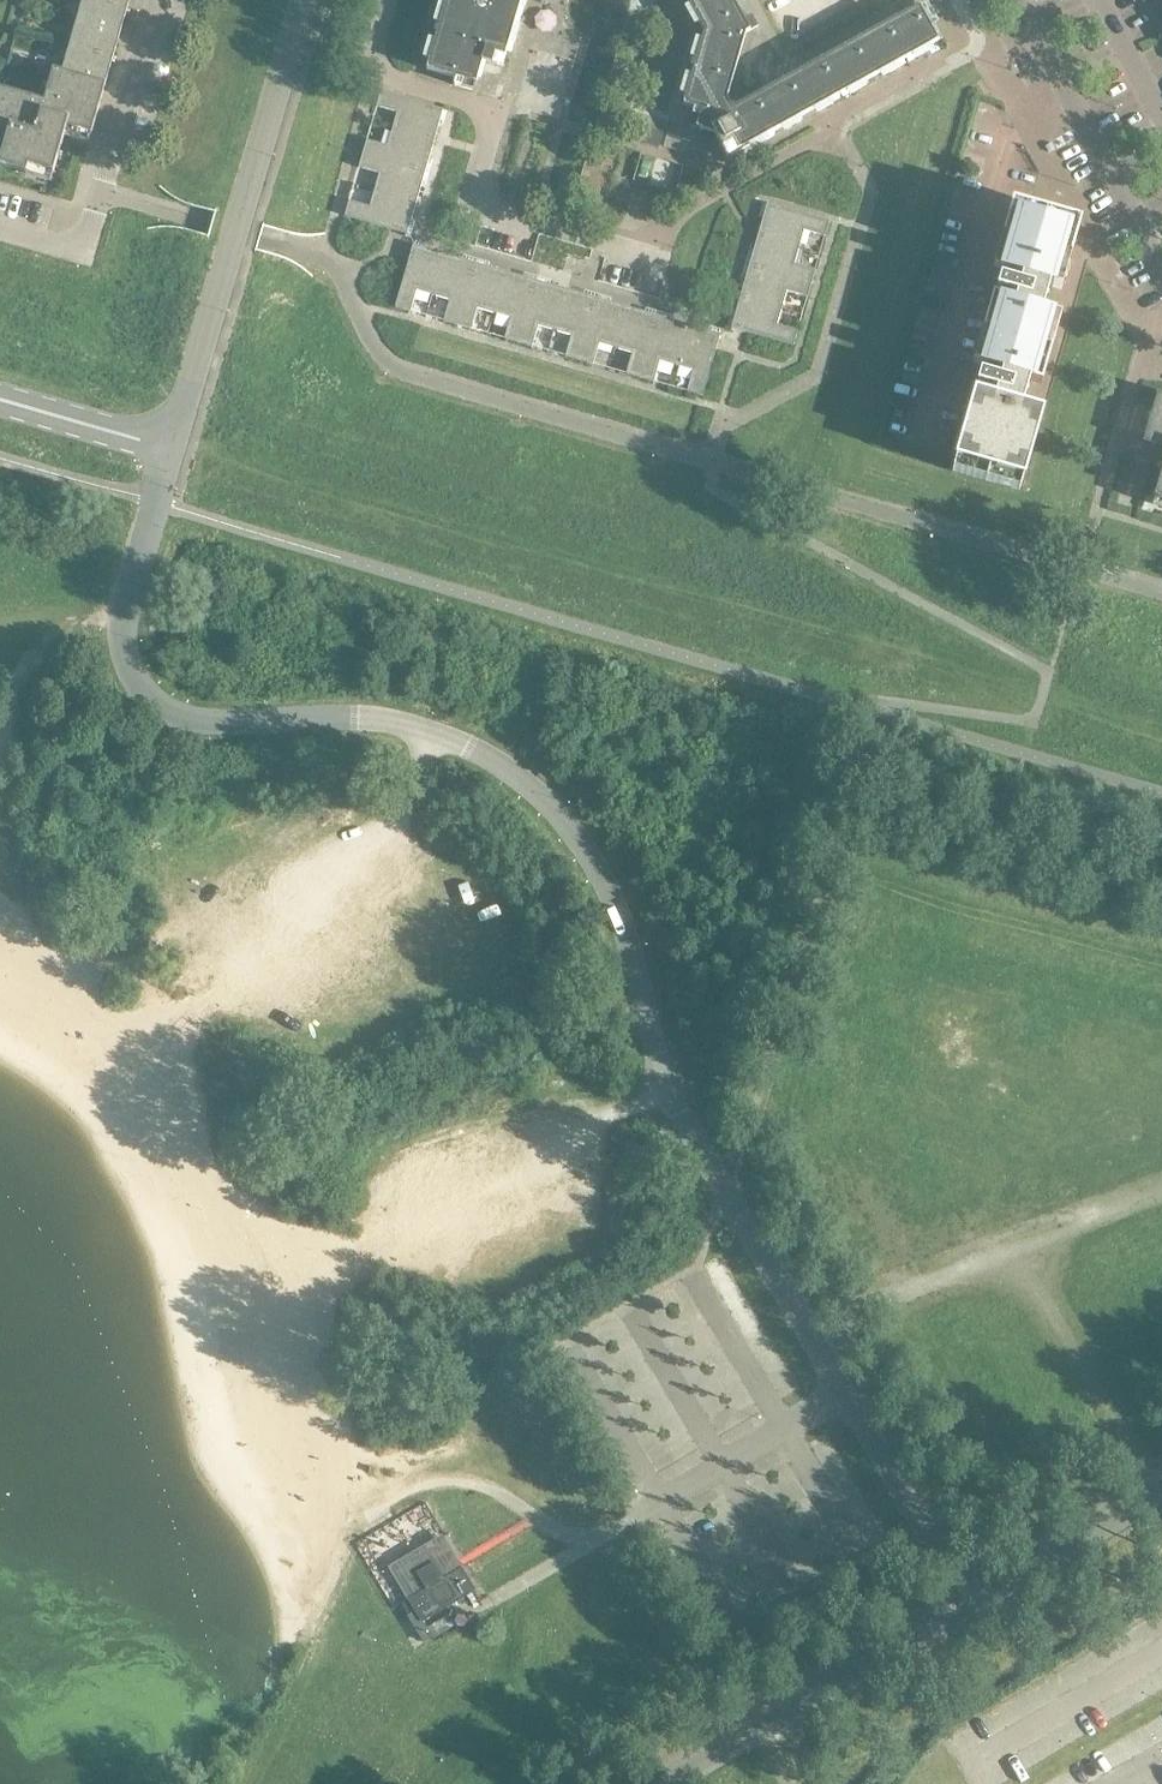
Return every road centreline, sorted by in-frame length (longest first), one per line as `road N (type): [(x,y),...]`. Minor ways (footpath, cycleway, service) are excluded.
road 1 (unclassified): [(176,455),(121,621),(143,699),(198,728),(392,719),(466,746),(545,797),(616,909),(672,1092),(969,1605)]
road 2 (tertiary): [(309,0),(176,455)]
road 3 (residential): [(392,0),(380,65),(392,81),(481,114),(488,126),(482,187),(490,204),(653,257)]
road 4 (unclassified): [(671,1783),(969,1605)]
road 5 (residential): [(0,229),(61,244),(92,224),(157,0)]
road 6 (unclassified): [(969,1605),(1161,1492)]
road 7 (tertiary): [(176,455),(0,405)]

